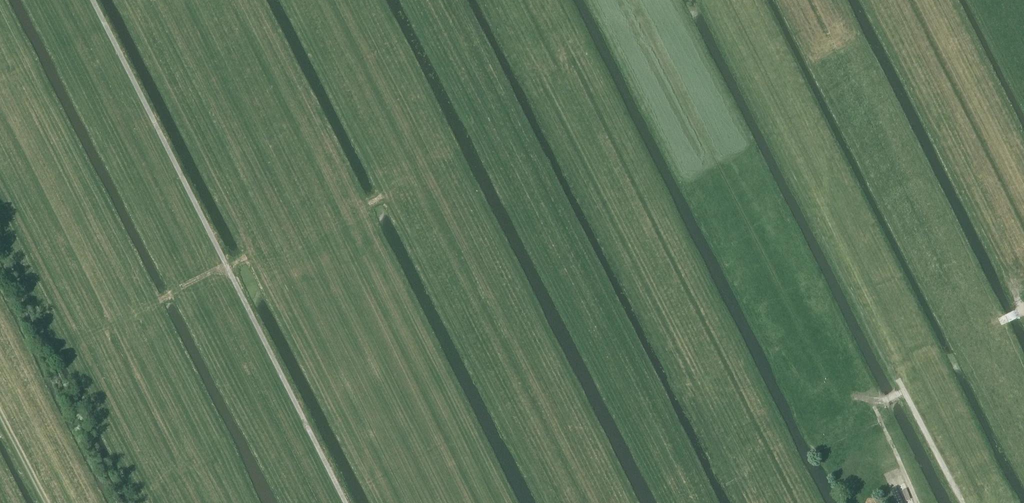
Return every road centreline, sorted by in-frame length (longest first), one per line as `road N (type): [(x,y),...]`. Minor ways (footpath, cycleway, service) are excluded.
road 1 (track): [(347,502),(92,0)]

